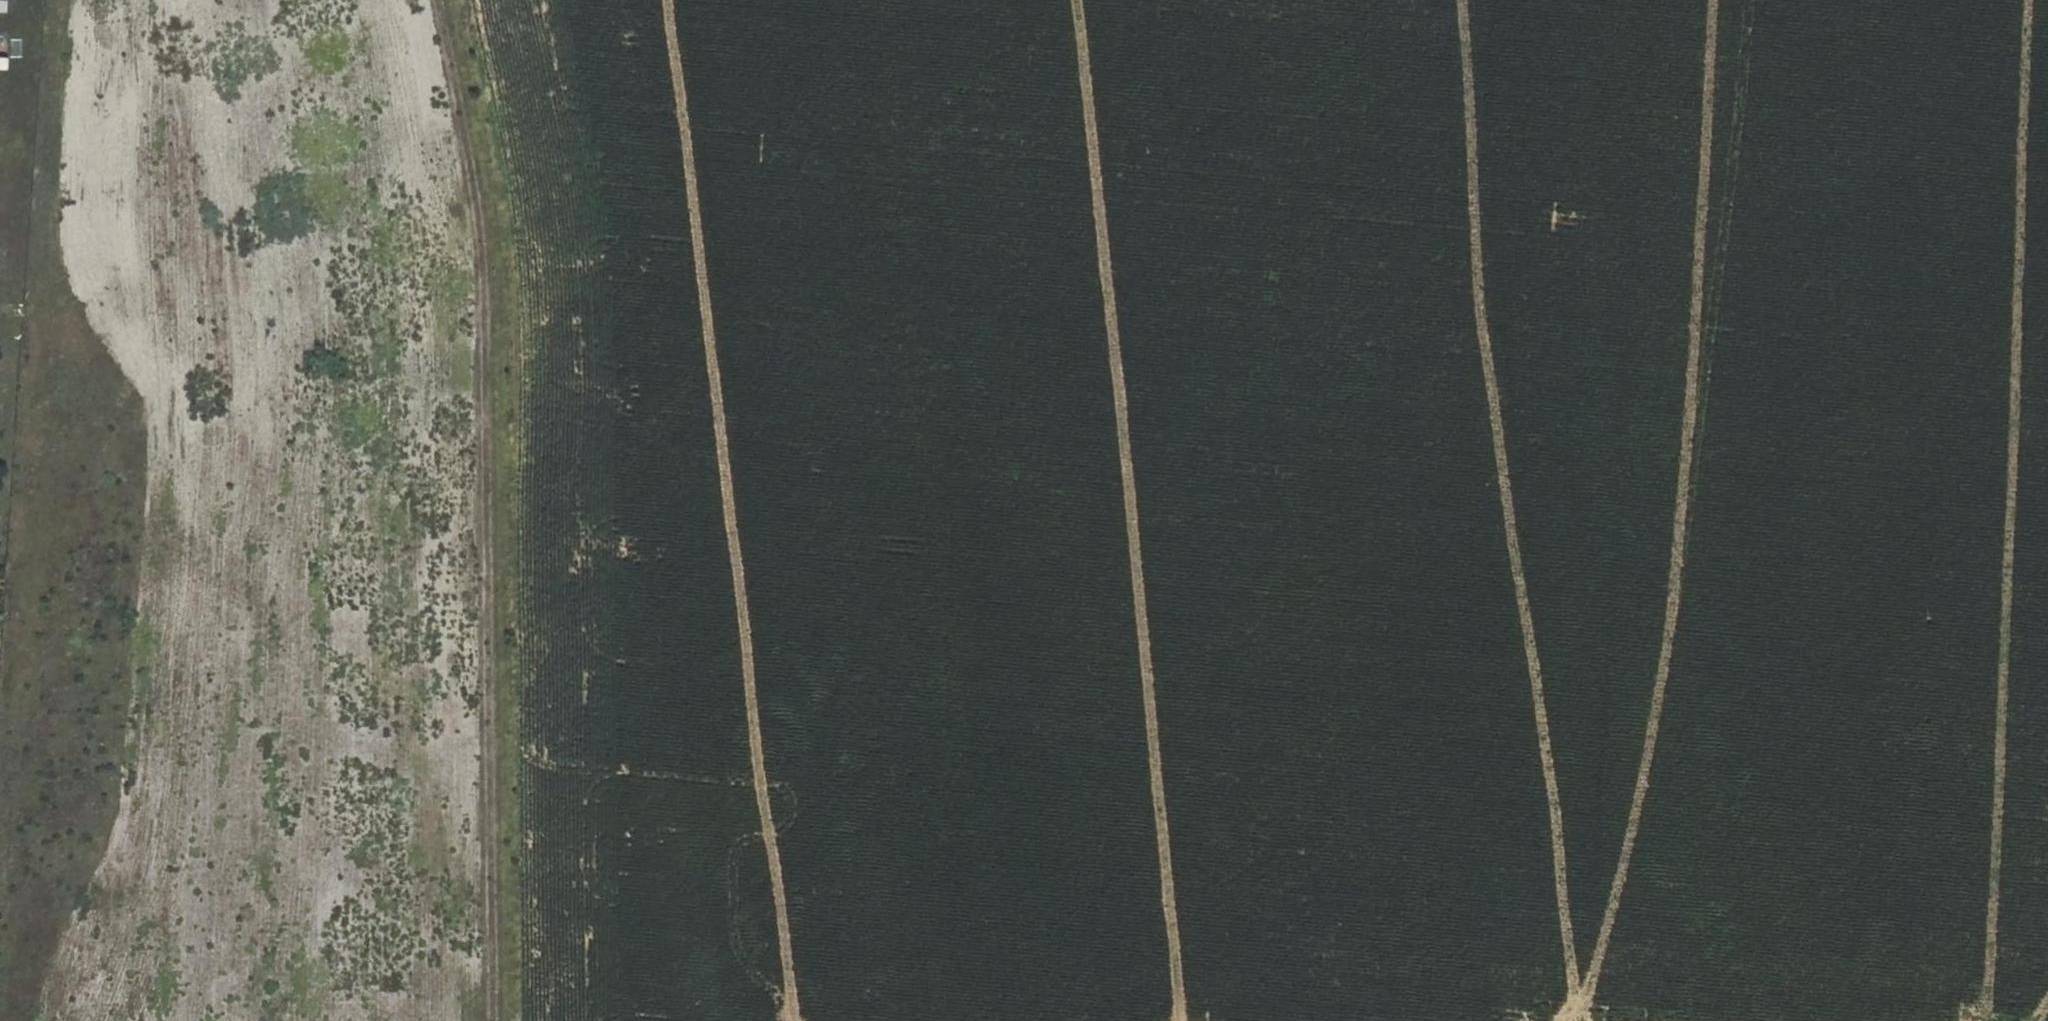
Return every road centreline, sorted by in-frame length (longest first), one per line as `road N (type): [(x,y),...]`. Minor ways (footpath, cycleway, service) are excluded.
road 1 (track): [(439,0),(480,216),(491,1020)]

